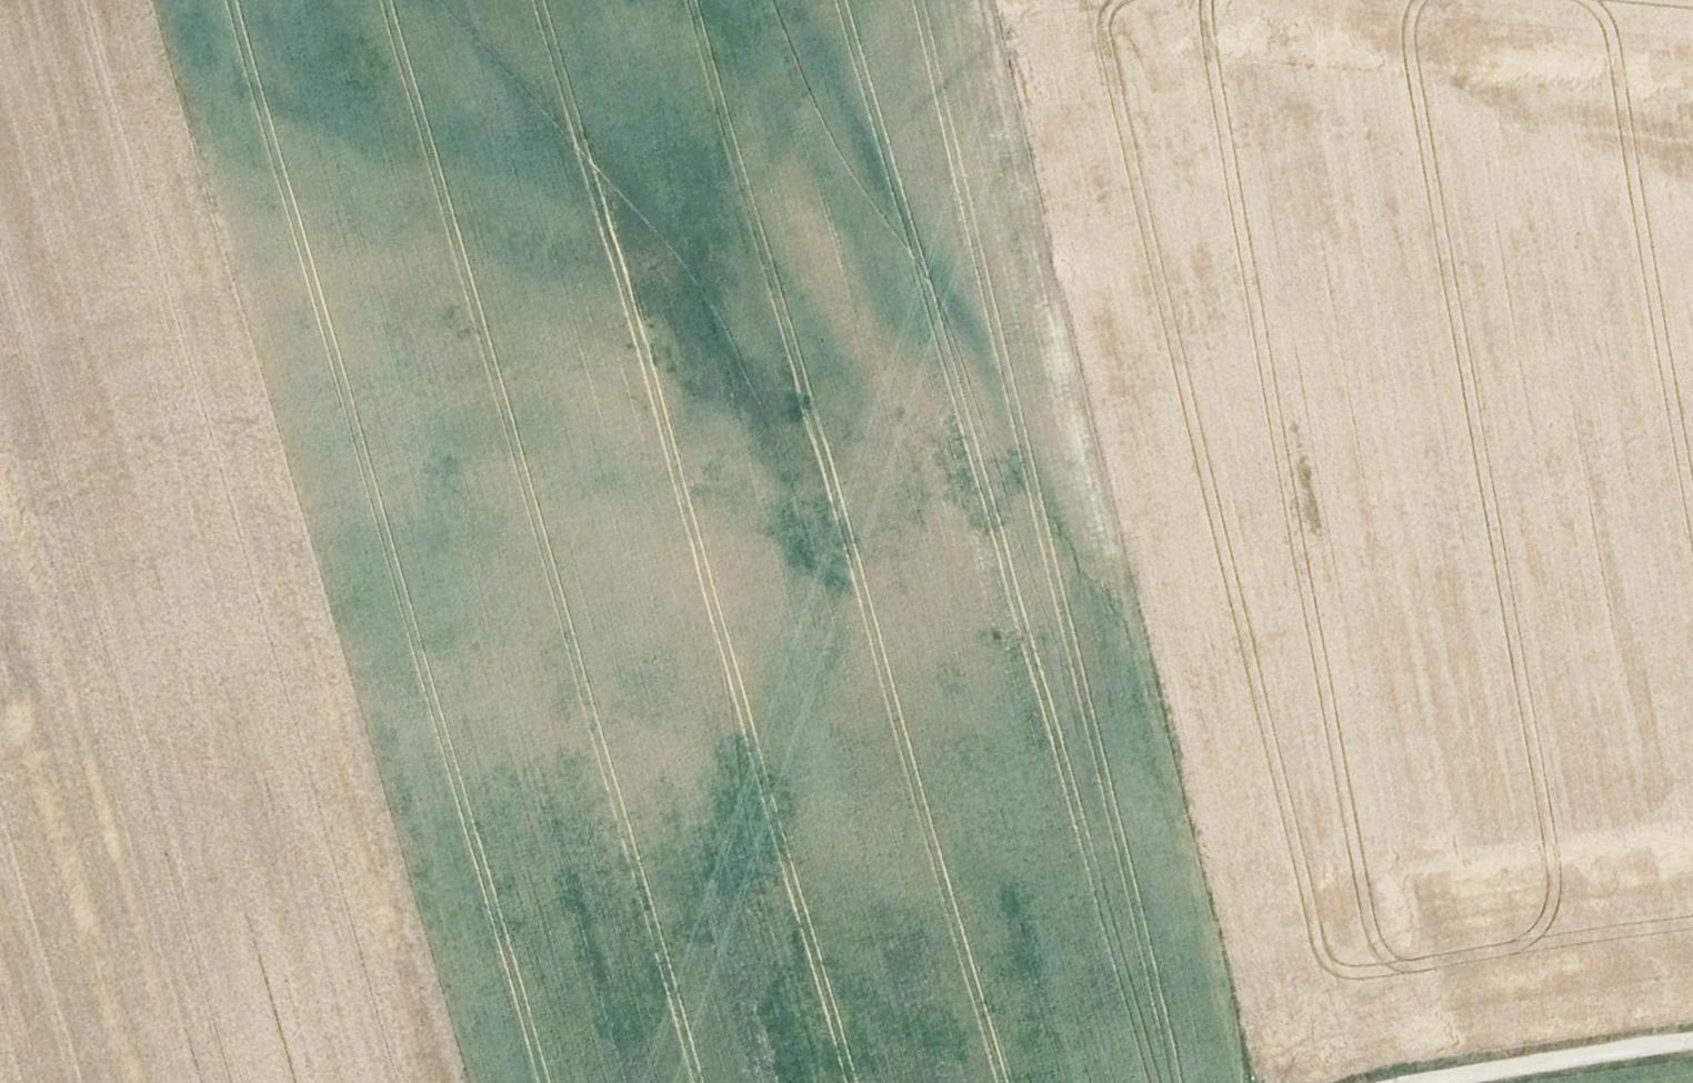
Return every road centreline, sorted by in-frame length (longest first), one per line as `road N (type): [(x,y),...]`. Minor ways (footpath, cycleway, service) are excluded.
road 1 (track): [(1473,1082),(1692,1053)]

